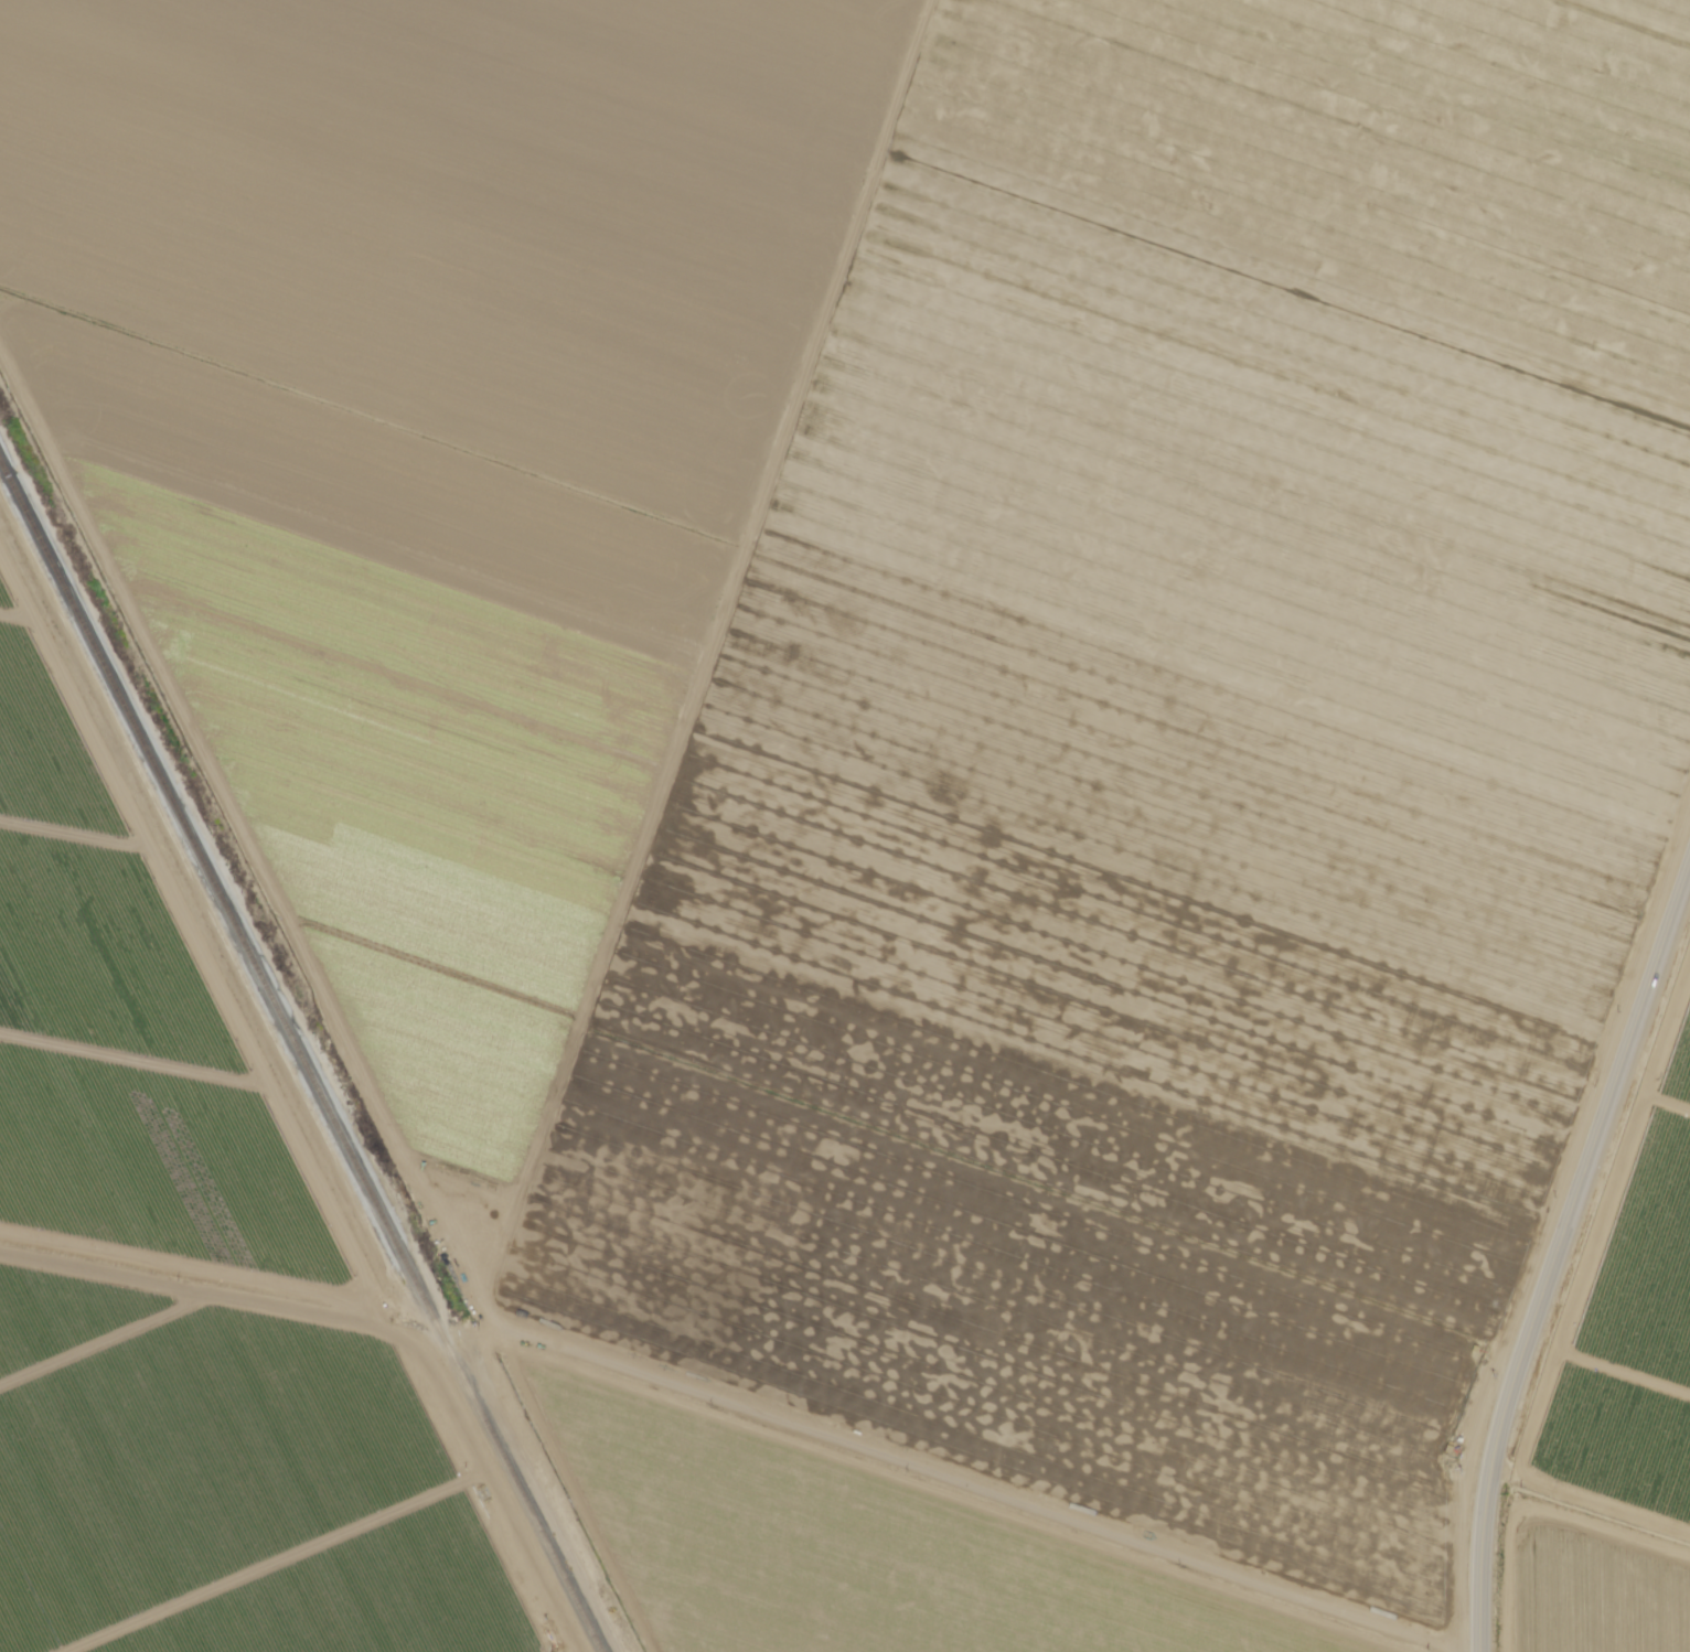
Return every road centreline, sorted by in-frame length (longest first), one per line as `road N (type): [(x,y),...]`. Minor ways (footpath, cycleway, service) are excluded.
road 1 (track): [(1394,1651),(505,1340),(445,1338),(0,1243)]
road 2 (primary): [(1477,1651),(1482,1514),(1502,1405),(1689,849)]
road 3 (track): [(1487,1468),(1689,1536)]

